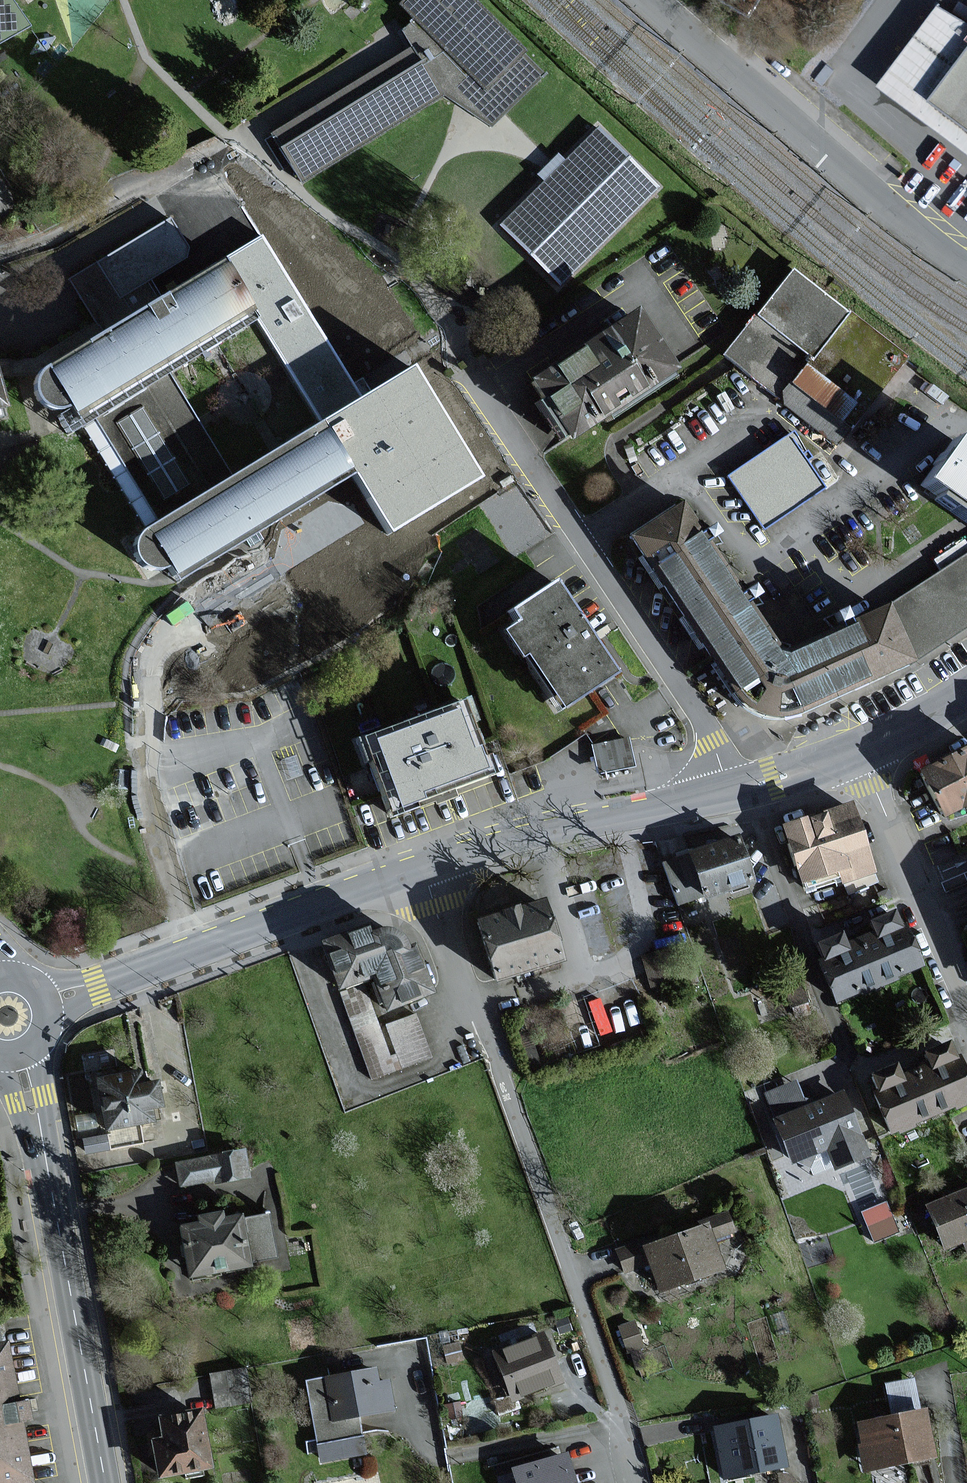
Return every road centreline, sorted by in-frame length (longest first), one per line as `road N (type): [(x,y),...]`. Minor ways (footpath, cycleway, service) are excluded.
road 1 (residential): [(423,869),(608,1382),(633,1482)]
road 2 (residential): [(423,869),(861,755)]
road 3 (unclassified): [(648,0),(966,274)]
road 4 (residential): [(93,986),(423,869)]
road 5 (tertiary): [(104,1482),(45,1165)]
road 6 (residential): [(0,284),(66,262),(248,156)]
road 7 (residential): [(861,755),(966,1012)]
road 8 (tertiary): [(45,1165),(47,1042)]

